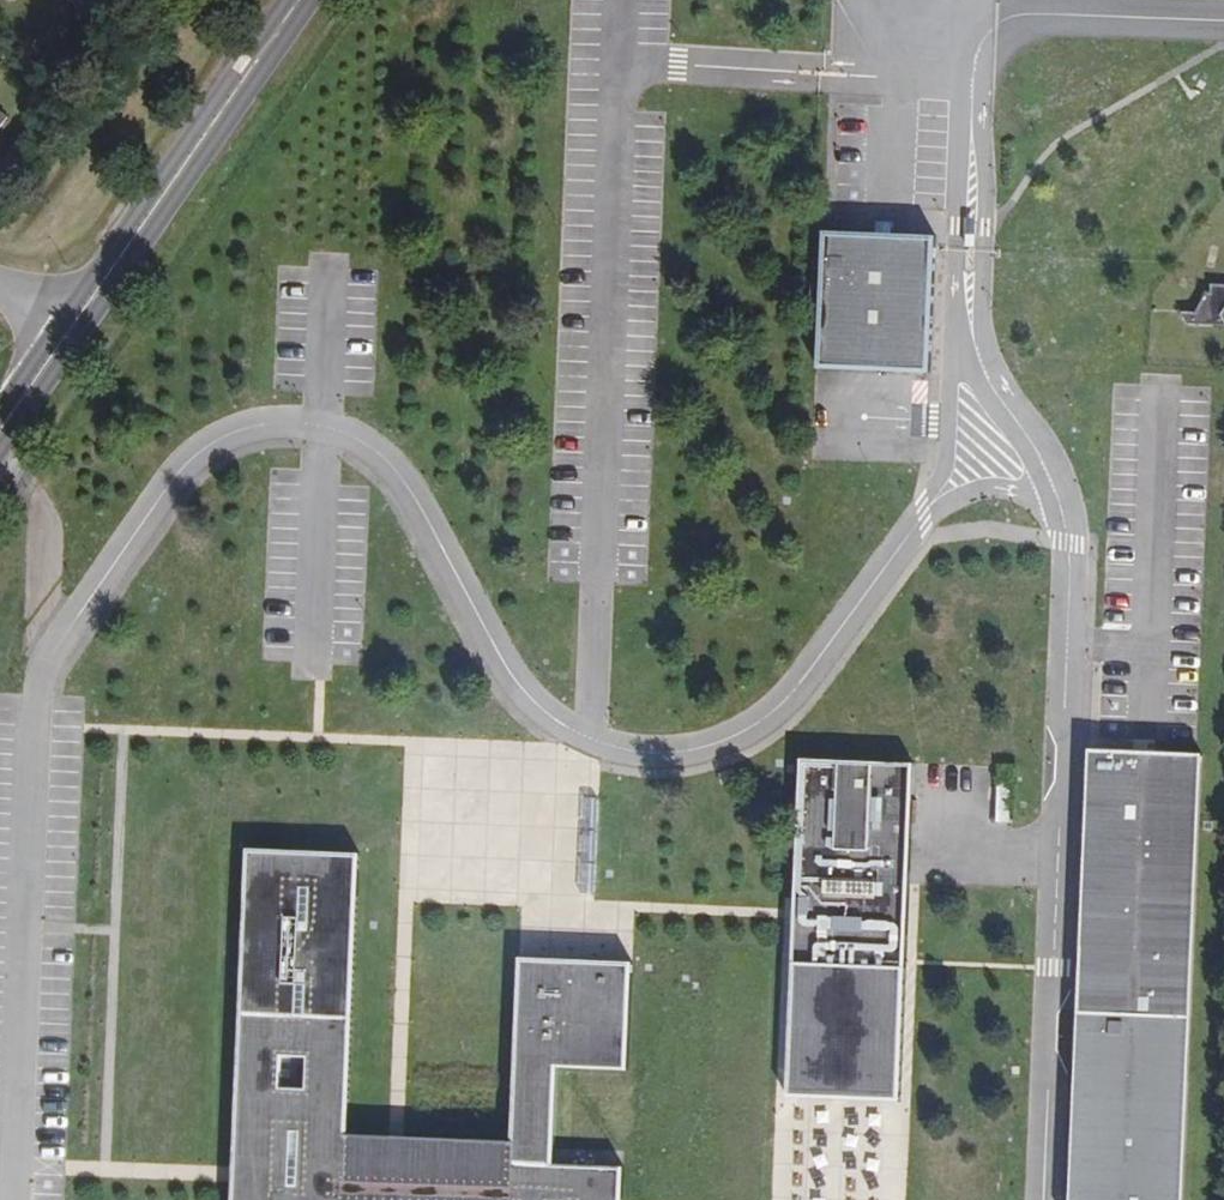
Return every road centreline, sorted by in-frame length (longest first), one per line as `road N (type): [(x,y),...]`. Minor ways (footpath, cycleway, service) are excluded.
road 1 (primary): [(74,323),(299,0)]
road 2 (primary): [(0,429),(74,323)]

